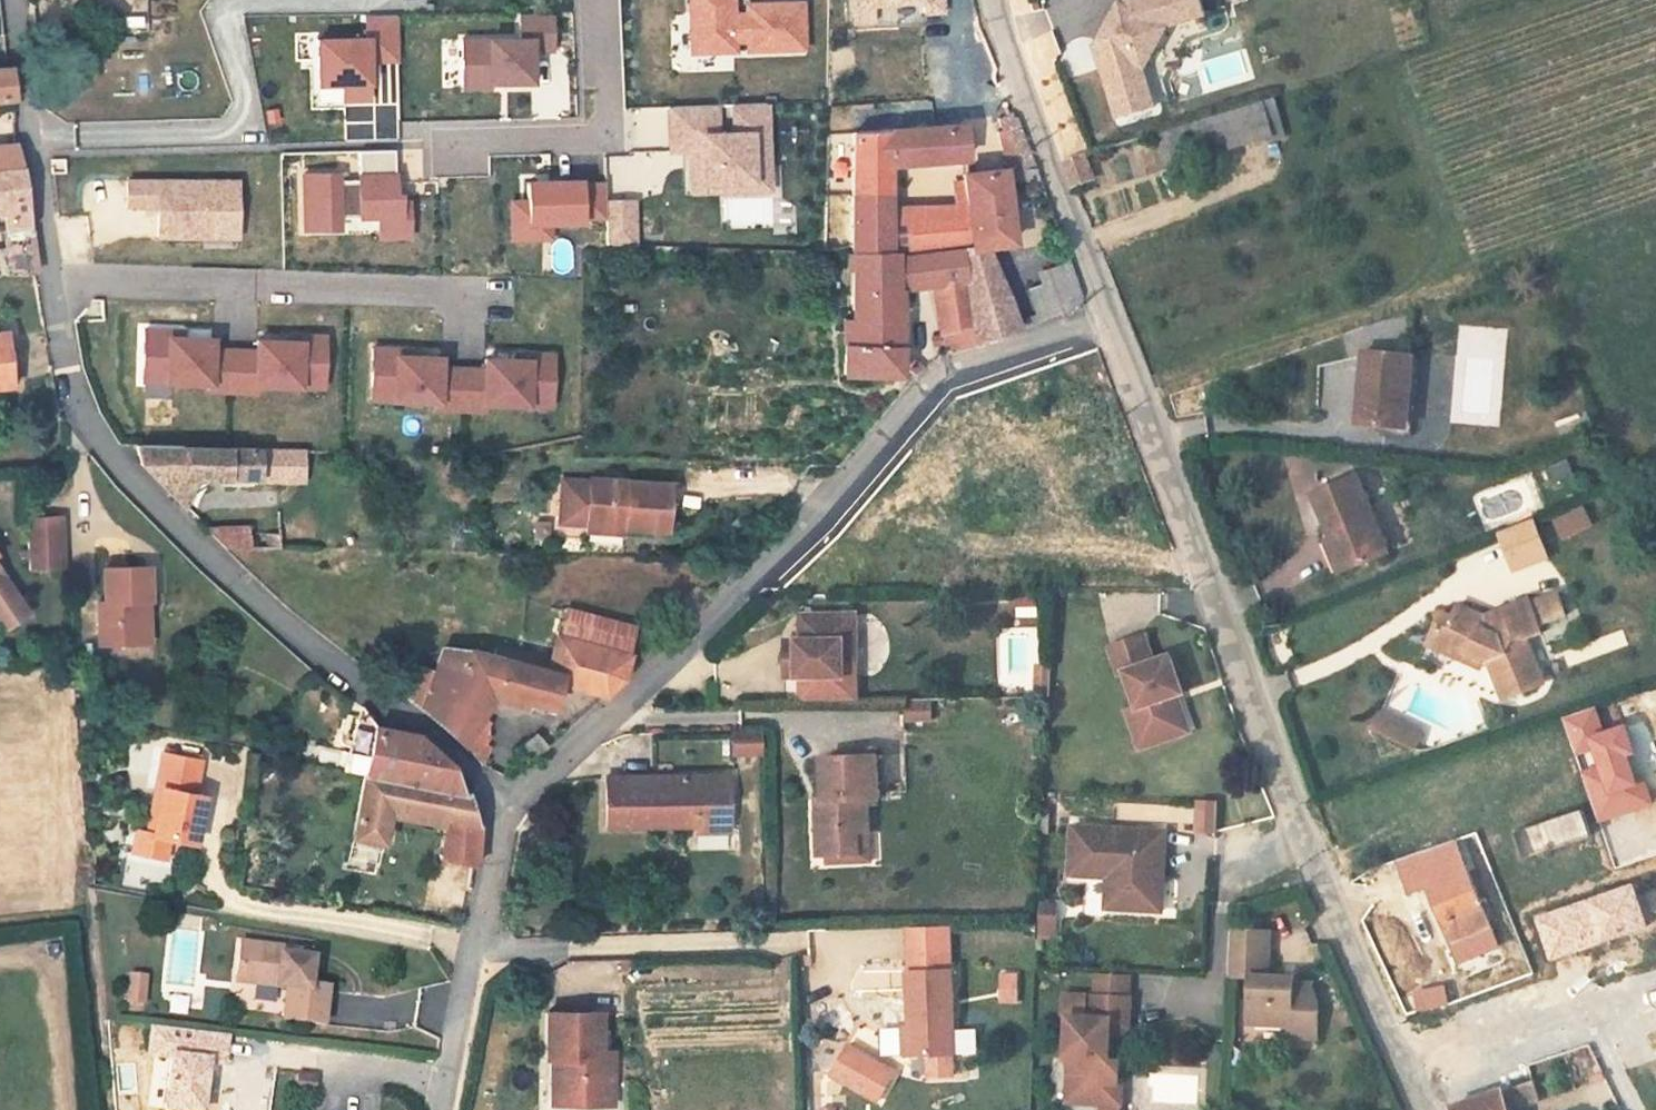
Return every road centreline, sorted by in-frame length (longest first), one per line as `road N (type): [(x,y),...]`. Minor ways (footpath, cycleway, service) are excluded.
road 1 (residential): [(1429,1109),(1288,789),(1105,316)]
road 2 (residential): [(507,820),(804,531),(943,373),(1105,316)]
road 3 (residential): [(54,279),(76,420),(232,583),(428,738),(507,820)]
road 4 (residential): [(34,144),(235,135),(223,12),(359,0)]
road 5 (residential): [(455,286),(54,279)]
road 6 (residential): [(1105,316),(994,0)]
road 7 (residential): [(445,1109),(507,820)]
road 8 (residential): [(599,0),(610,132),(450,140)]
road 9 (residential): [(12,0),(34,144)]
road 10 (residential): [(34,144),(54,279)]

